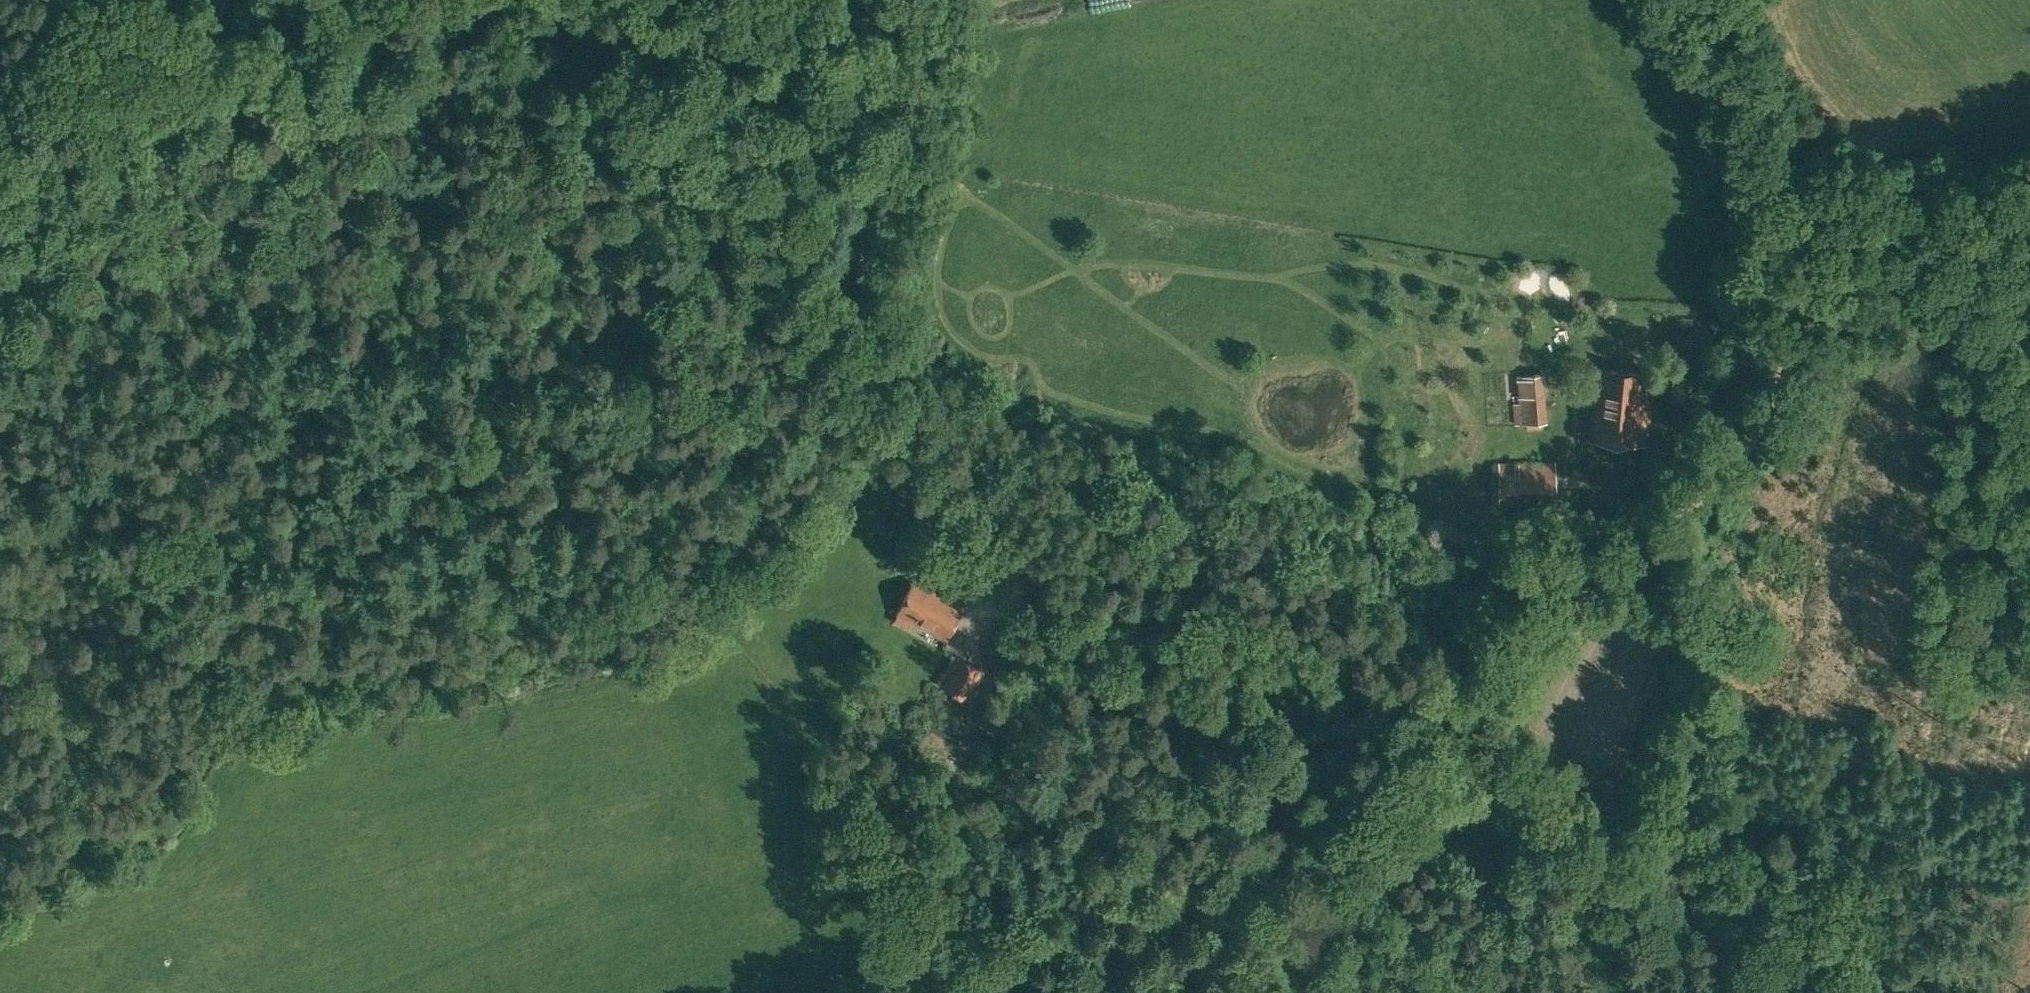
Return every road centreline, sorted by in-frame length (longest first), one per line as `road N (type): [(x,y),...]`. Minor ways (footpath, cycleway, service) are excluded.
road 1 (track): [(464,0),(1334,837),(1307,832),(915,992)]
road 2 (track): [(1334,837),(1353,830),(1456,729),(1596,560),(1682,513),(1745,461),(1774,416),(1799,336),(1795,240),(1722,0)]
road 3 (track): [(370,0),(167,80),(0,190)]
road 4 (track): [(1514,992),(1334,837)]
road 5 (track): [(2029,317),(1799,336)]
road 6 (track): [(1222,992),(1311,854),(1334,837)]

